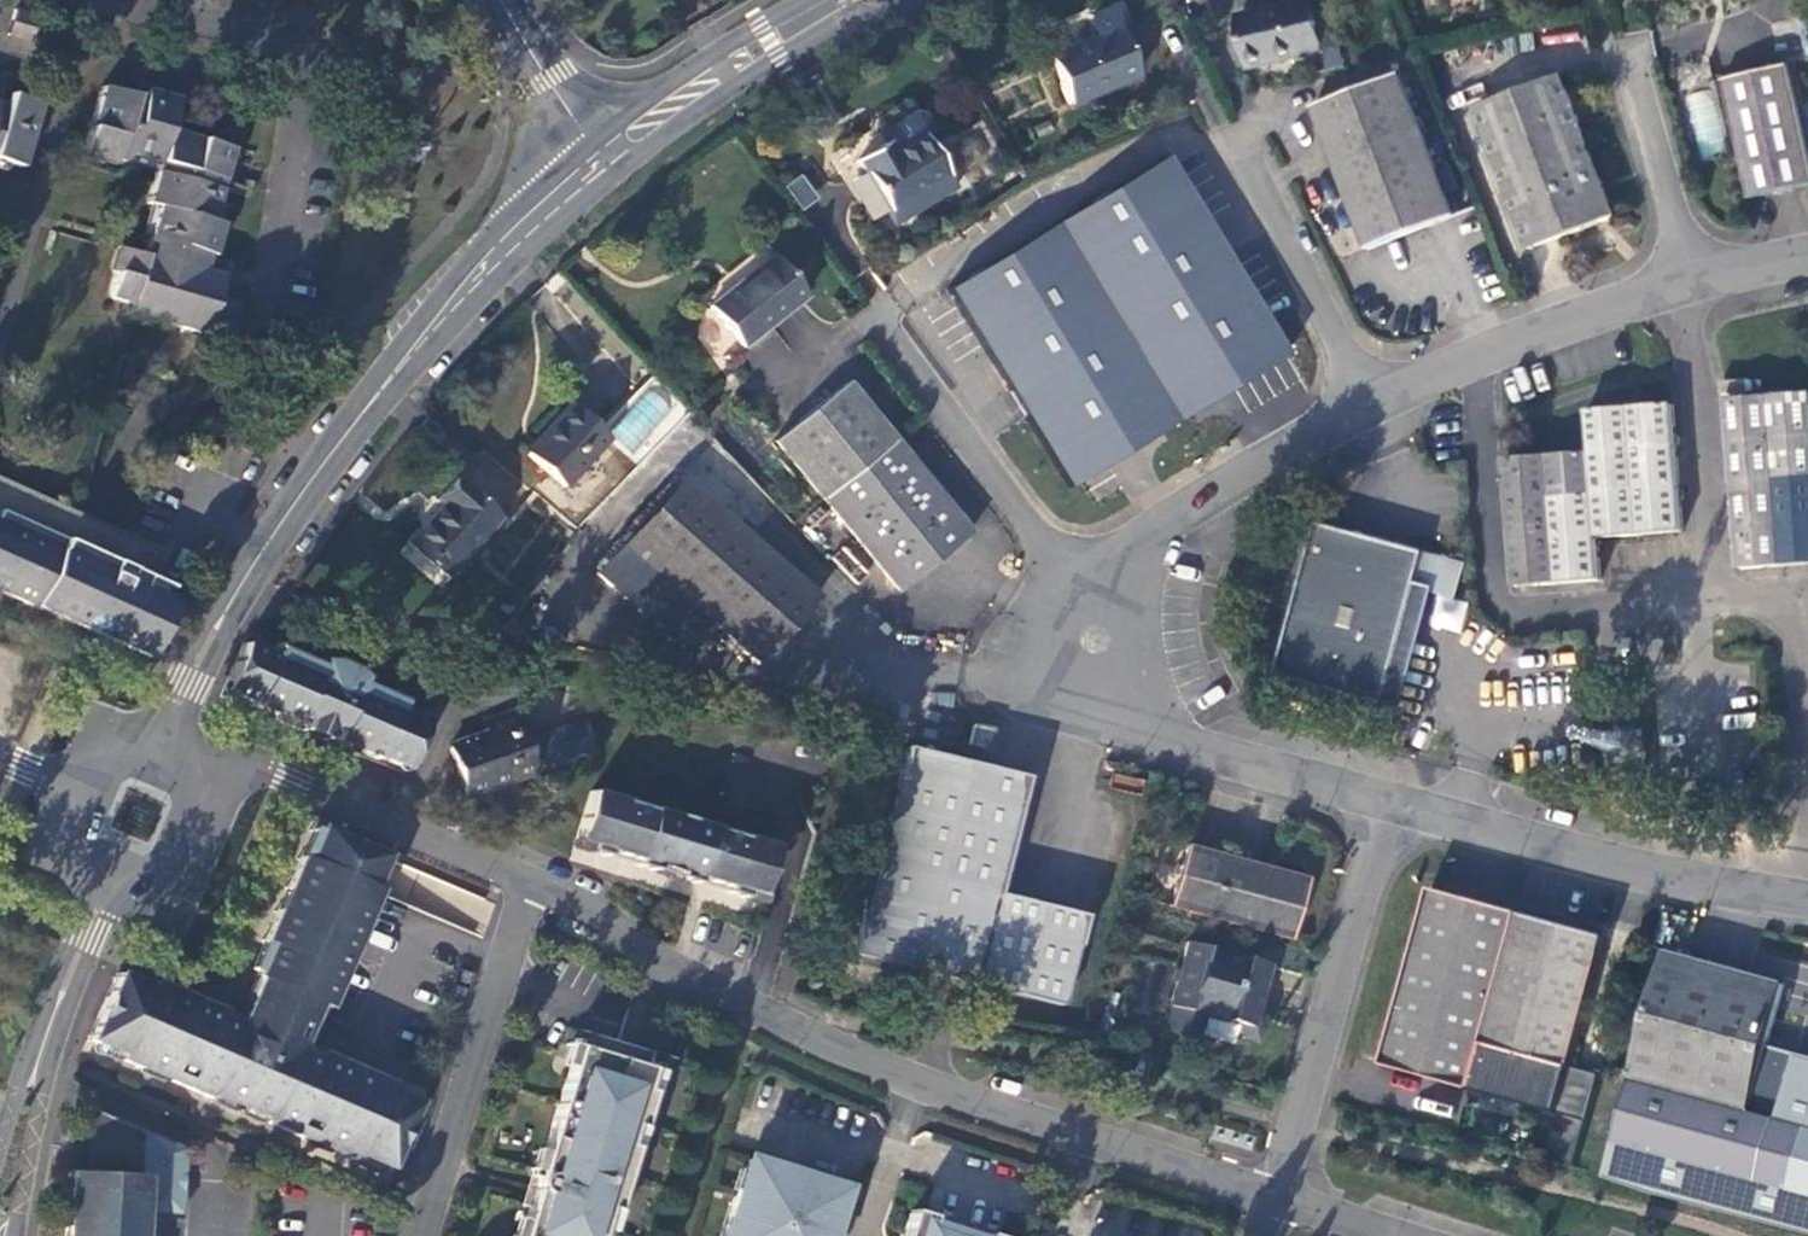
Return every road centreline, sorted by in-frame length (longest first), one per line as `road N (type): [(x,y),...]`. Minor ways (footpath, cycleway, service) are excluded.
road 1 (residential): [(1276,1197),(899,1067),(747,1003),(527,881)]
road 2 (tertiary): [(597,162),(502,248),(284,511),(187,687),(160,763)]
road 3 (unclassified): [(1719,597),(1502,612),(1462,365)]
road 4 (residential): [(104,0),(188,24),(257,31),(305,103),(274,320)]
road 5 (unclassified): [(1381,805),(1658,877),(1805,900)]
road 6 (unclassified): [(1094,645),(873,300)]
road 7 (residential): [(1381,805),(1276,1197)]
road 8 (tertiary): [(119,875),(46,1039),(1,1235)]
road 9 (unclassified): [(1365,399),(1138,542),(1094,645)]
road 10 (residential): [(417,1235),(527,881)]
road 11 (unclassified): [(1094,645),(1123,699),(1187,742),(1381,805)]
road 12 (residential): [(527,881),(271,767),(215,787)]
road 13 (unclassified): [(1719,597),(1693,279)]
road 14 (unclassified): [(1365,399),(1223,132)]
road 15 (tertiary): [(833,0),(597,162)]
road 16 (unclassified): [(1693,279),(1462,365)]
road 17 (unclassified): [(1693,279),(1636,47)]
road 18 (tertiary): [(597,162),(494,0)]
road 19 (tertiary): [(119,875),(168,896),(215,787)]
road 20 (unclassified): [(1807,764),(1794,593)]
road 21 (residential): [(1401,1235),(1276,1197)]

